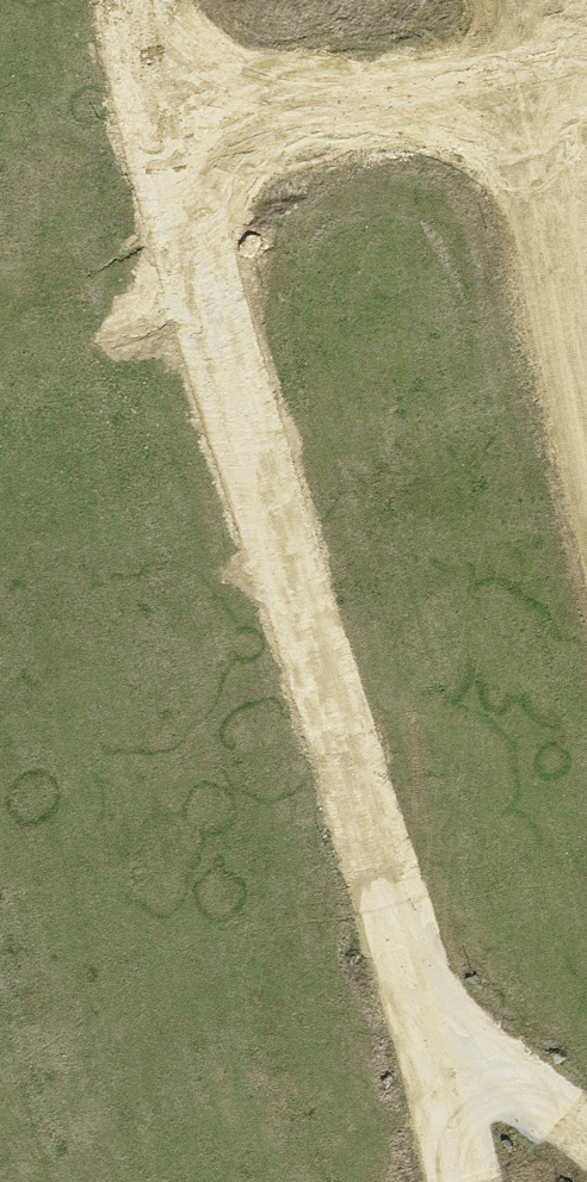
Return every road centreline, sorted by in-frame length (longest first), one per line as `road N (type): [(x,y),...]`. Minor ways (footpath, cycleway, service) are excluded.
road 1 (track): [(467,1181),(427,1014),(245,458),(161,136)]
road 2 (track): [(161,136),(534,89),(586,74)]
road 3 (track): [(586,386),(534,89)]
road 4 (track): [(586,1155),(427,1014)]
road 5 (track): [(161,136),(129,0)]

